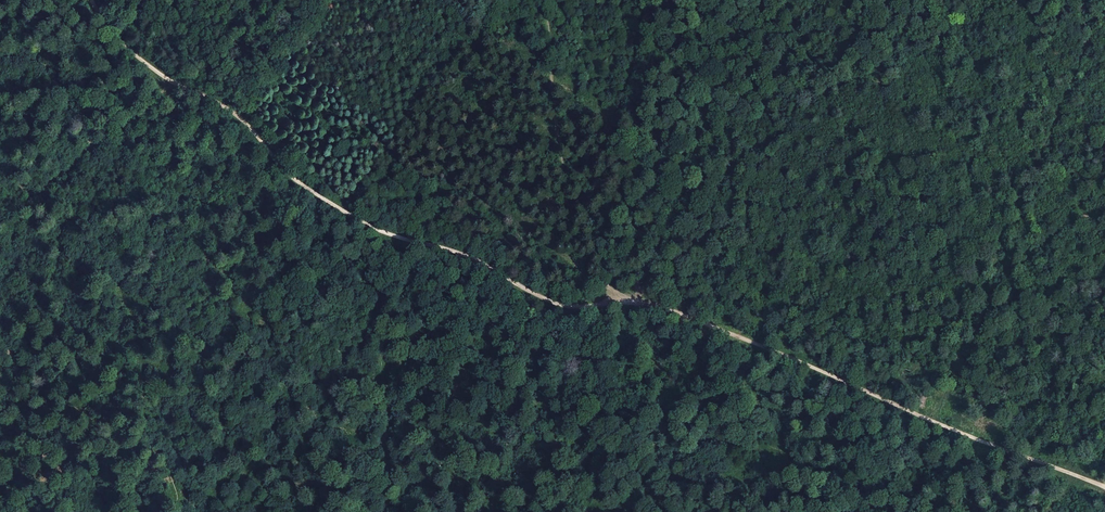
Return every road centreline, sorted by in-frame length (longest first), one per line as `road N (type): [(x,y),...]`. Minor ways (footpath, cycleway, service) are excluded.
road 1 (track): [(381,231),(452,250),(574,302),(656,302),(931,420)]
road 2 (track): [(931,420),(1104,489)]
road 3 (track): [(245,123),(285,172),(381,231)]

